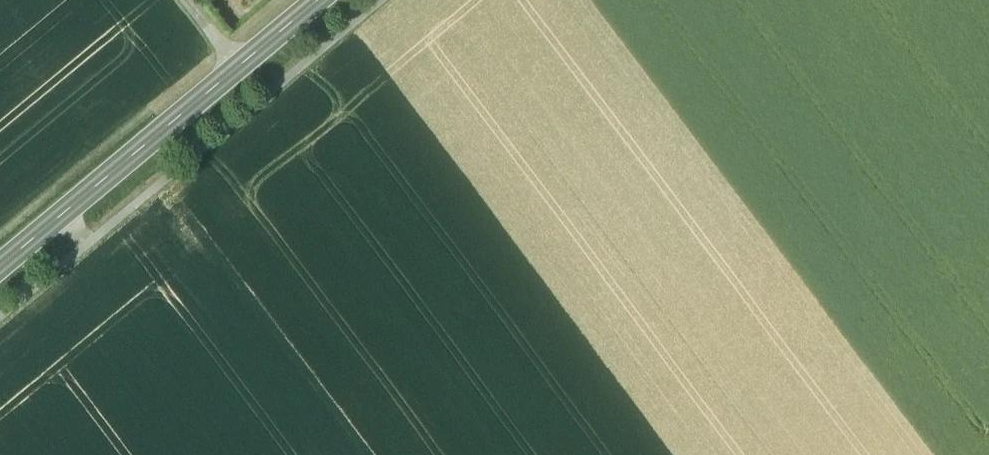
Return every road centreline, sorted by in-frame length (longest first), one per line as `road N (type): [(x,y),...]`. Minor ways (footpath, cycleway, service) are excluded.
road 1 (primary): [(0,268),(319,0)]

